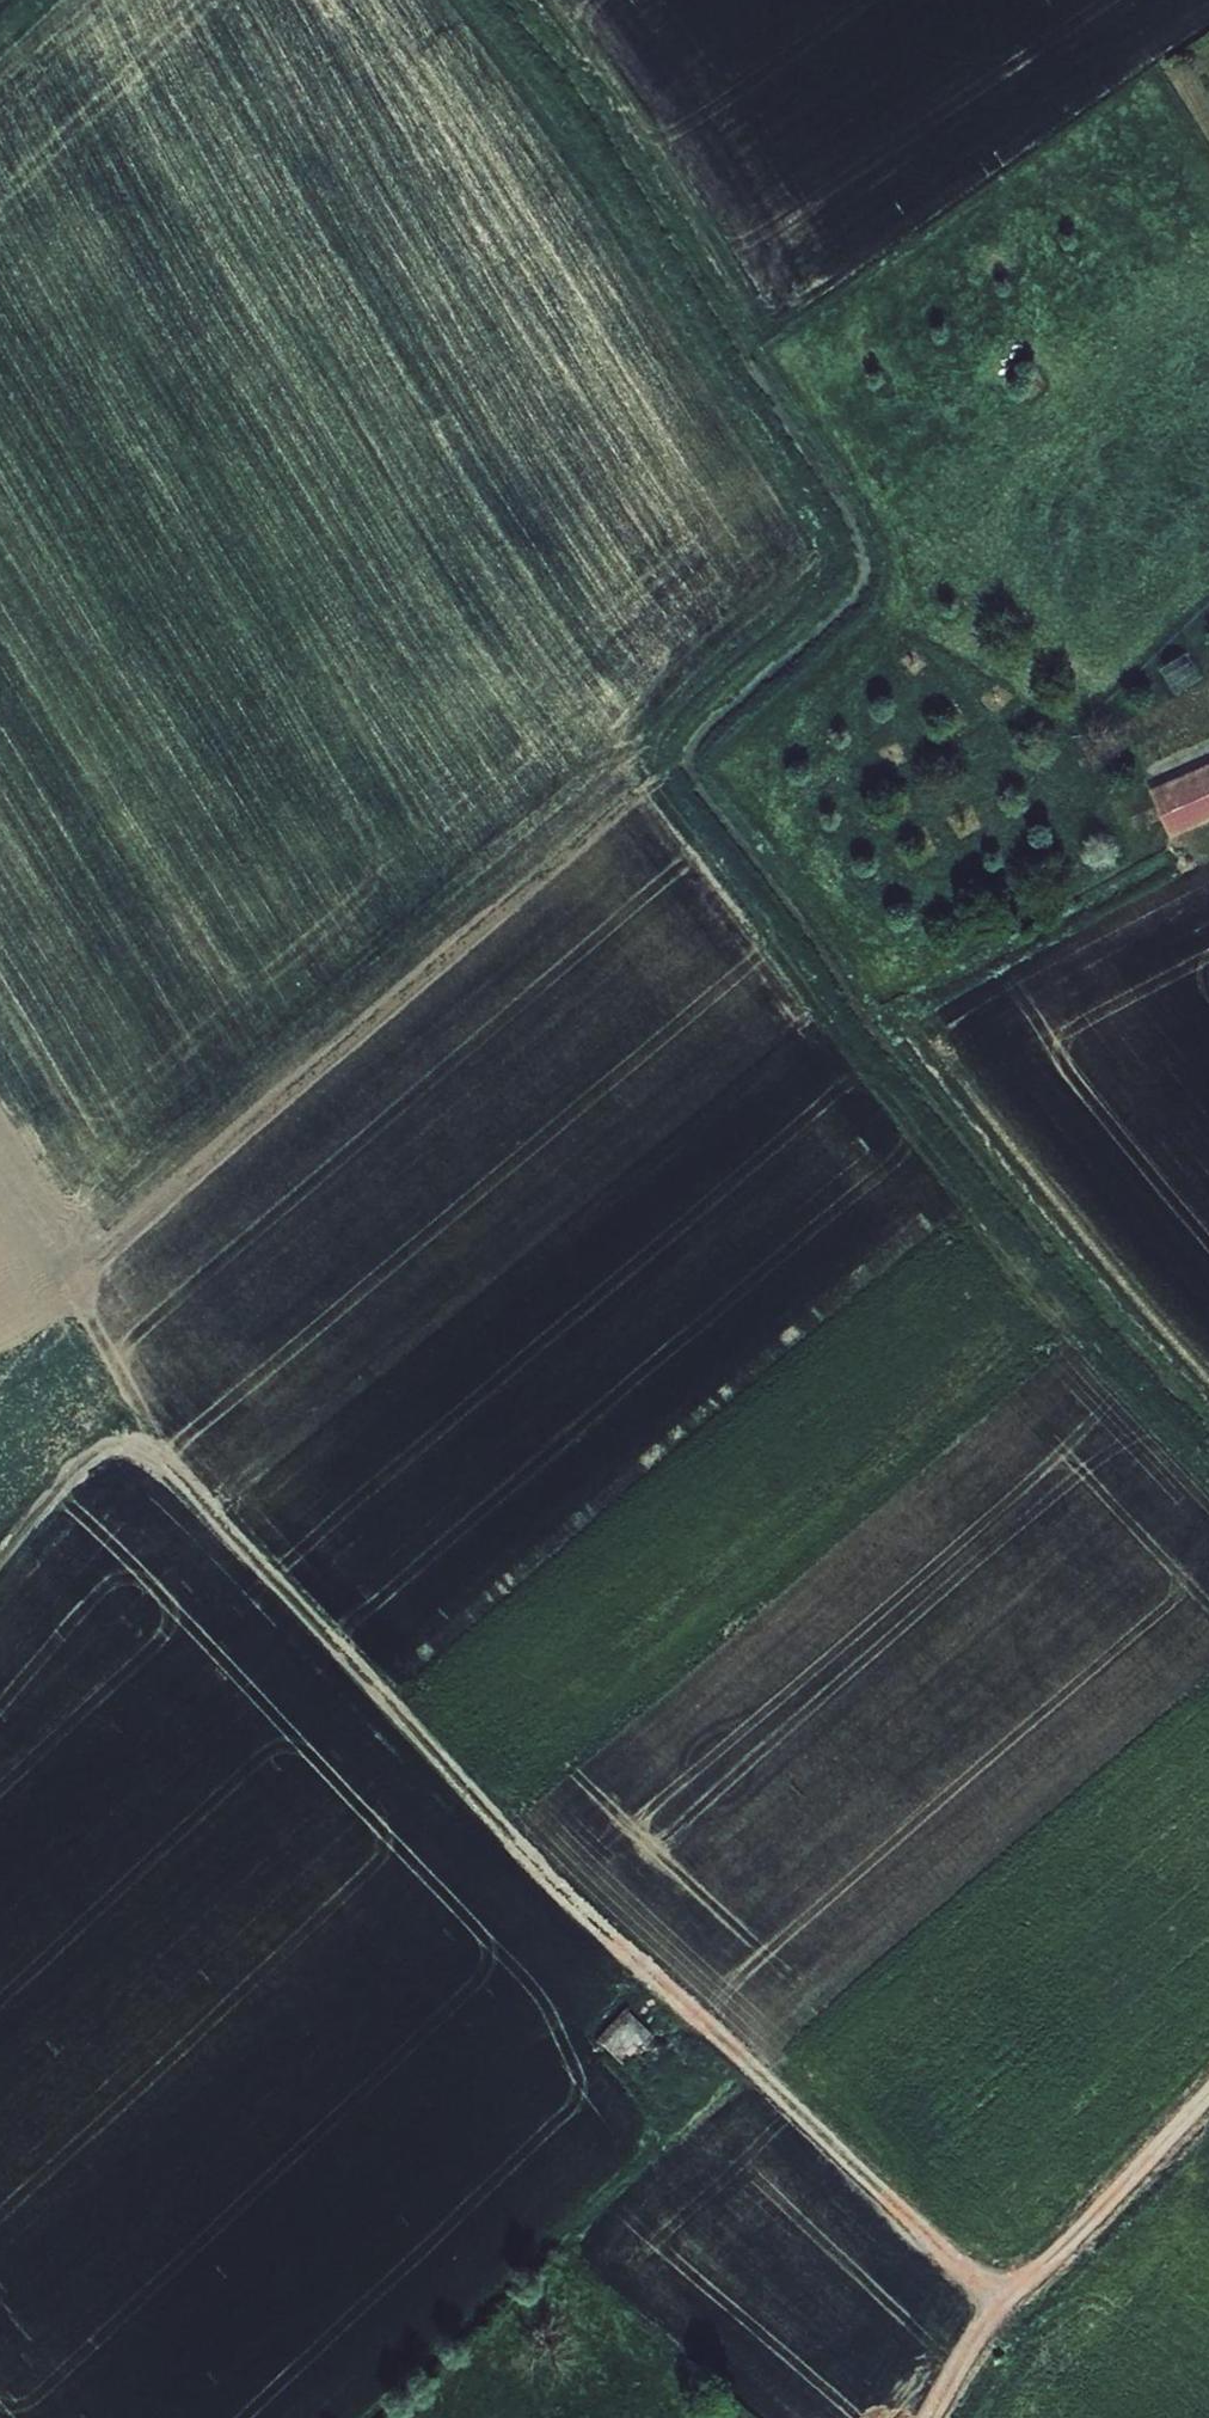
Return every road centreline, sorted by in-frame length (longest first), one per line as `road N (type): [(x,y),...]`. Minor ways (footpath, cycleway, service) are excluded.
road 1 (track): [(998,2304),(535,1865),(152,1445),(121,1442),(70,1478),(0,1563)]
road 2 (track): [(933,2417),(998,2304),(1208,2095)]

